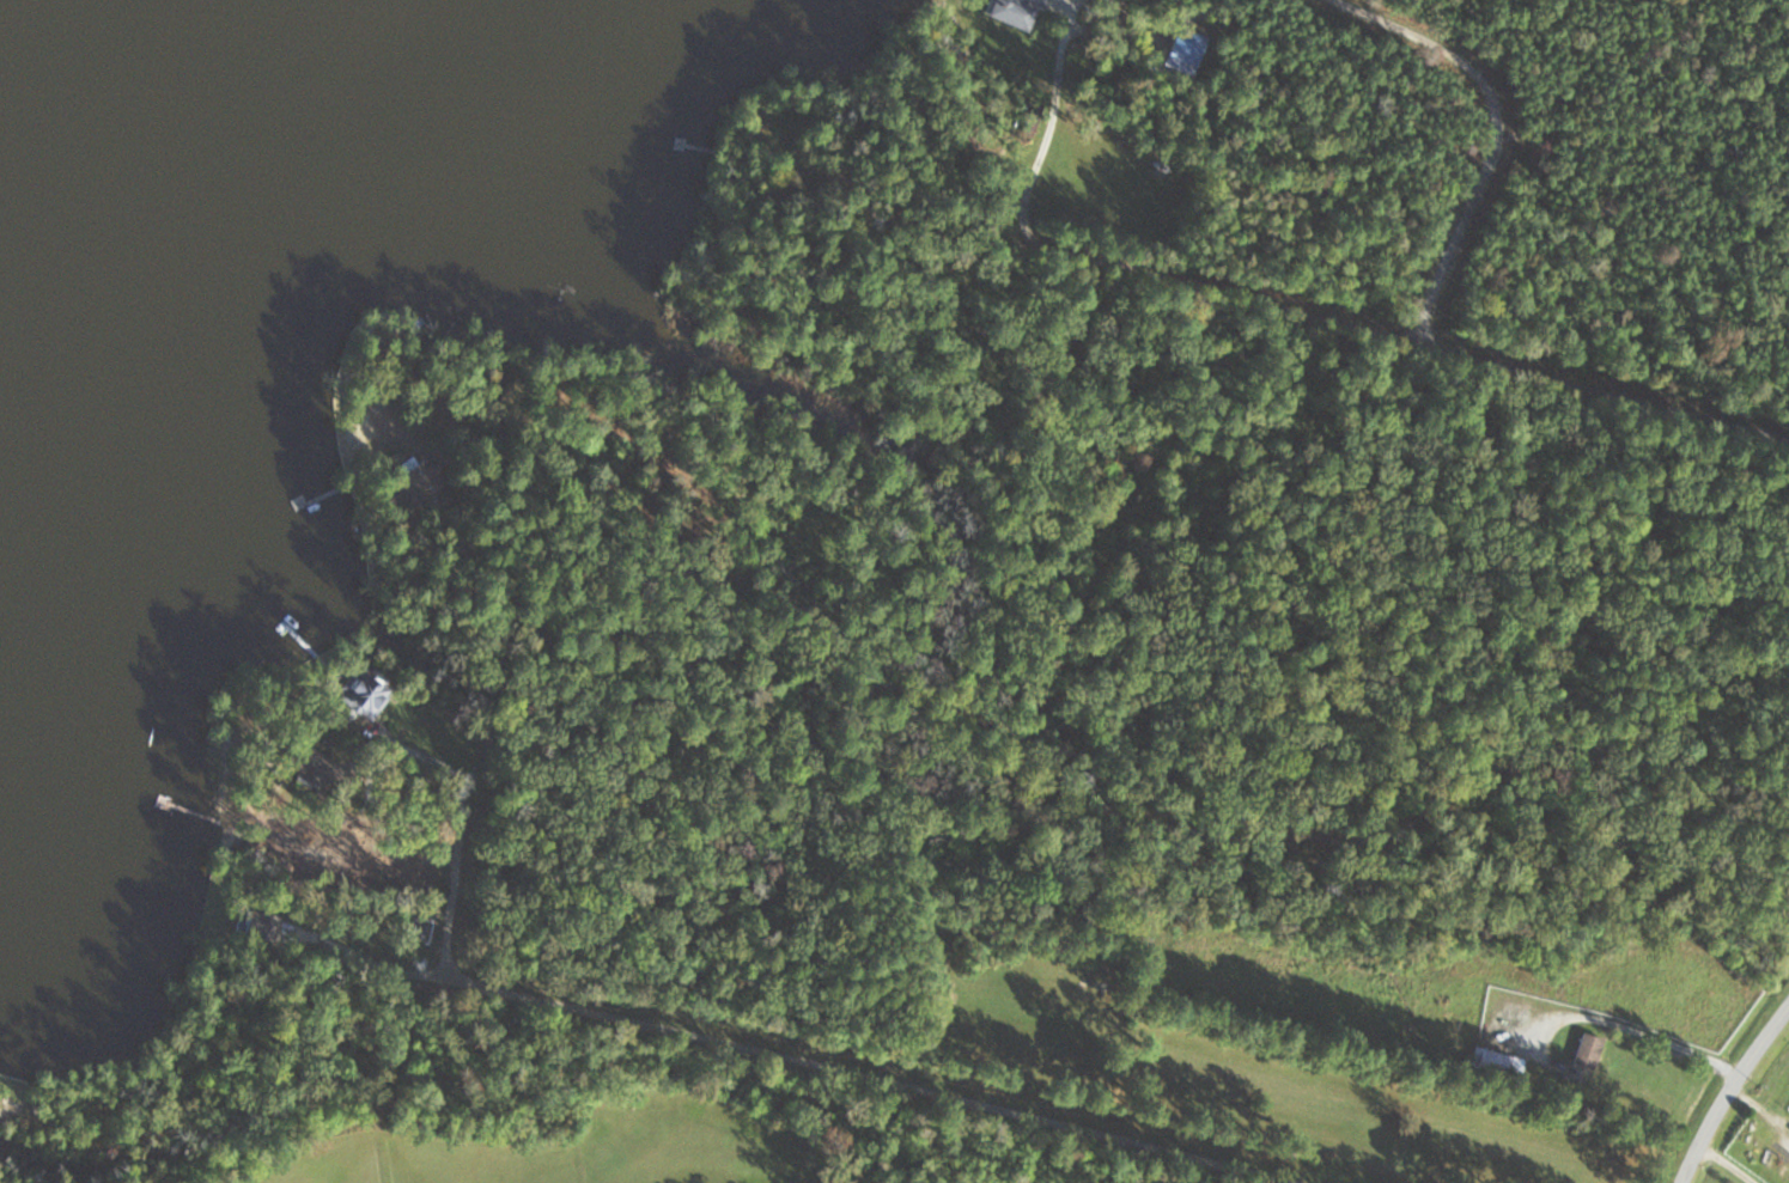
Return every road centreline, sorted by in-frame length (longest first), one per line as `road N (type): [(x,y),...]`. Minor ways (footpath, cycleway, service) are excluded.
road 1 (residential): [(1684,1182),(1716,1106),(1788,1004)]

